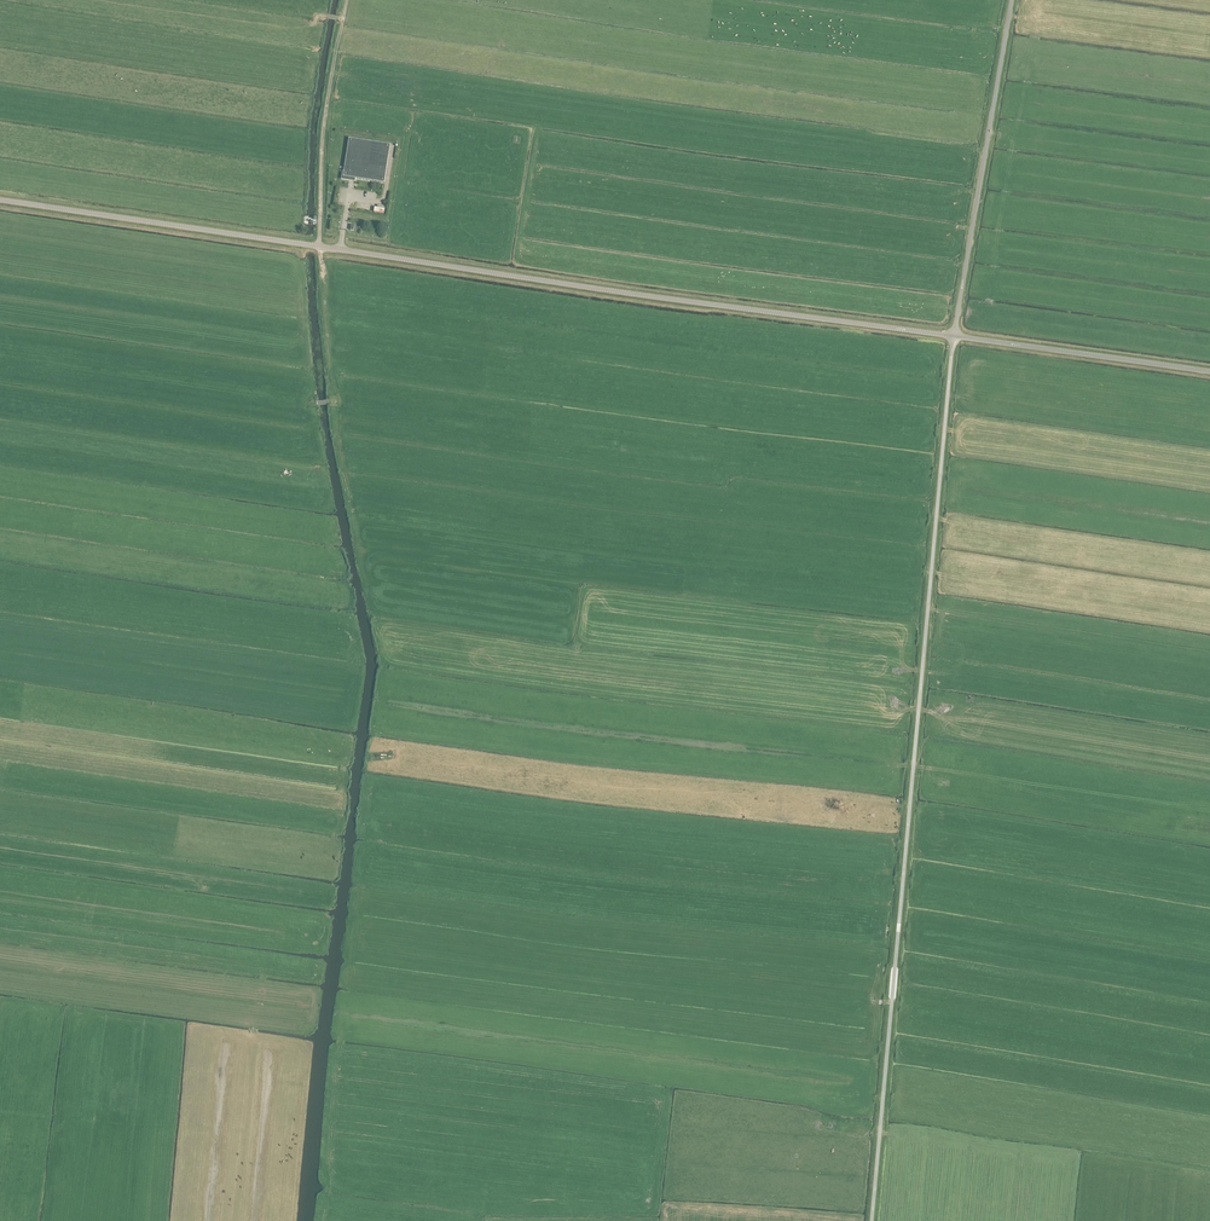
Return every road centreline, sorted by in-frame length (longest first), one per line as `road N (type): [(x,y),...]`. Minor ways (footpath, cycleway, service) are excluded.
road 1 (tertiary): [(954,336),(0,199)]
road 2 (unclassified): [(872,1220),(954,336)]
road 3 (track): [(338,400),(385,677),(934,768)]
road 4 (track): [(380,836),(908,845)]
road 5 (track): [(918,1007),(510,943)]
road 6 (track): [(0,762),(360,816),(380,836)]
road 7 (track): [(380,836),(361,884),(343,990),(326,1220)]
road 8 (unclassified): [(954,336),(1012,0)]
road 9 (tertiary): [(1209,372),(954,336)]
road 10 (track): [(118,0),(284,26),(316,23)]
road 11 (track): [(320,246),(338,400)]
road 12 (track): [(357,921),(510,943)]

